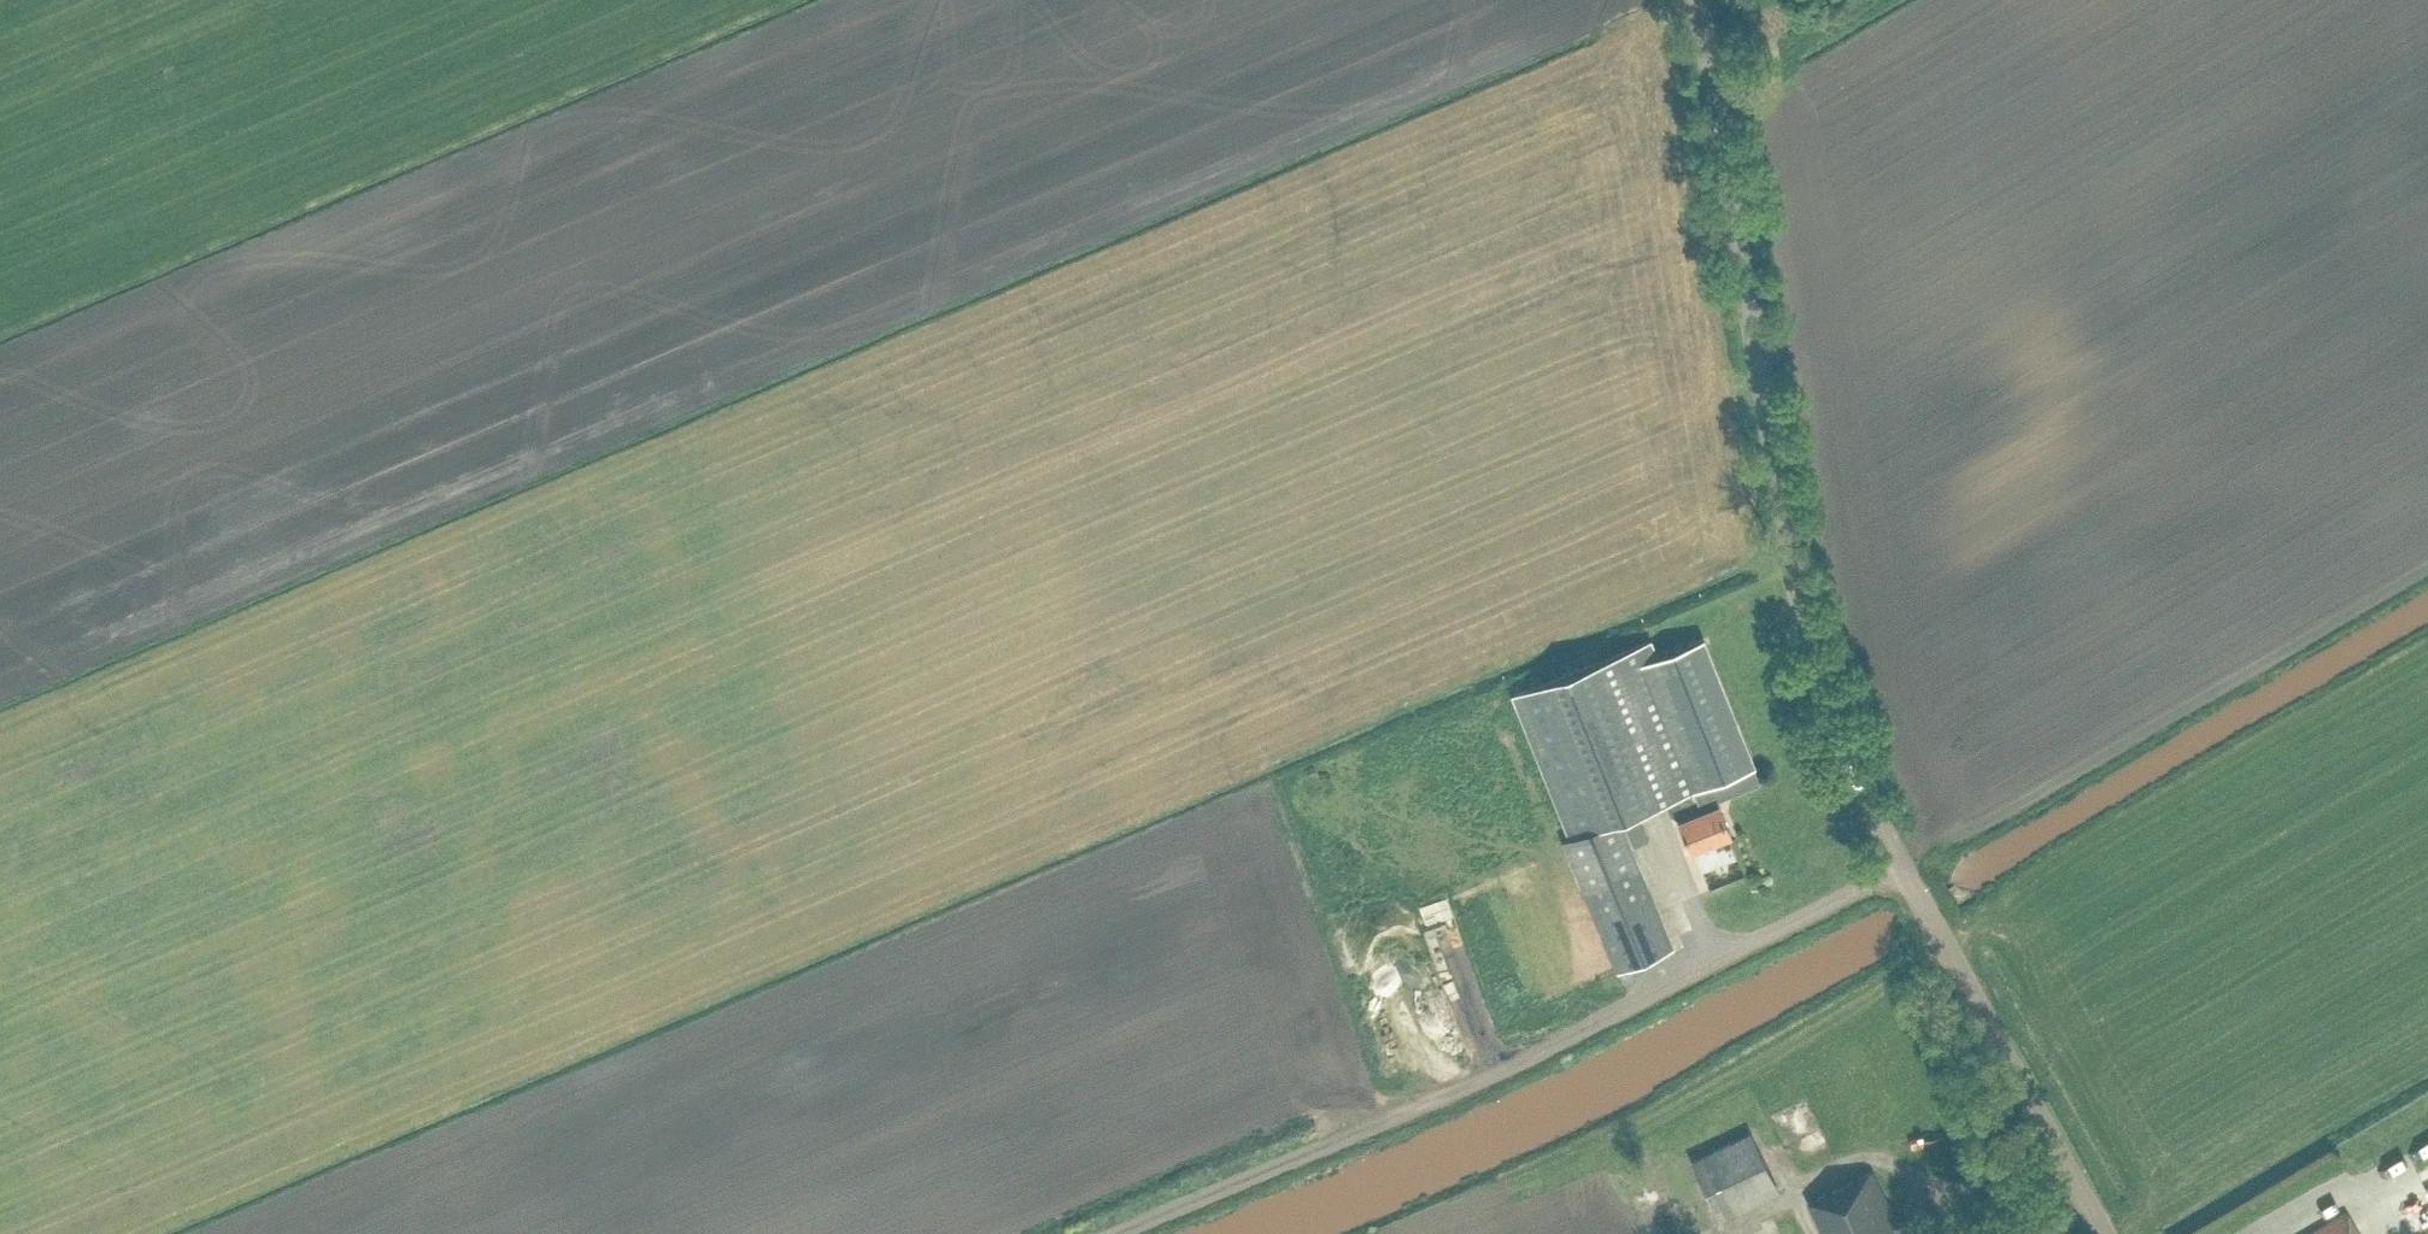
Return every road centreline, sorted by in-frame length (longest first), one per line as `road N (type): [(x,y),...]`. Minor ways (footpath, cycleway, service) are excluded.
road 1 (unclassified): [(2103,1233),(1880,827),(1824,695),(1795,581),(1697,0)]
road 2 (track): [(1901,866),(1509,1063),(1110,1233)]

